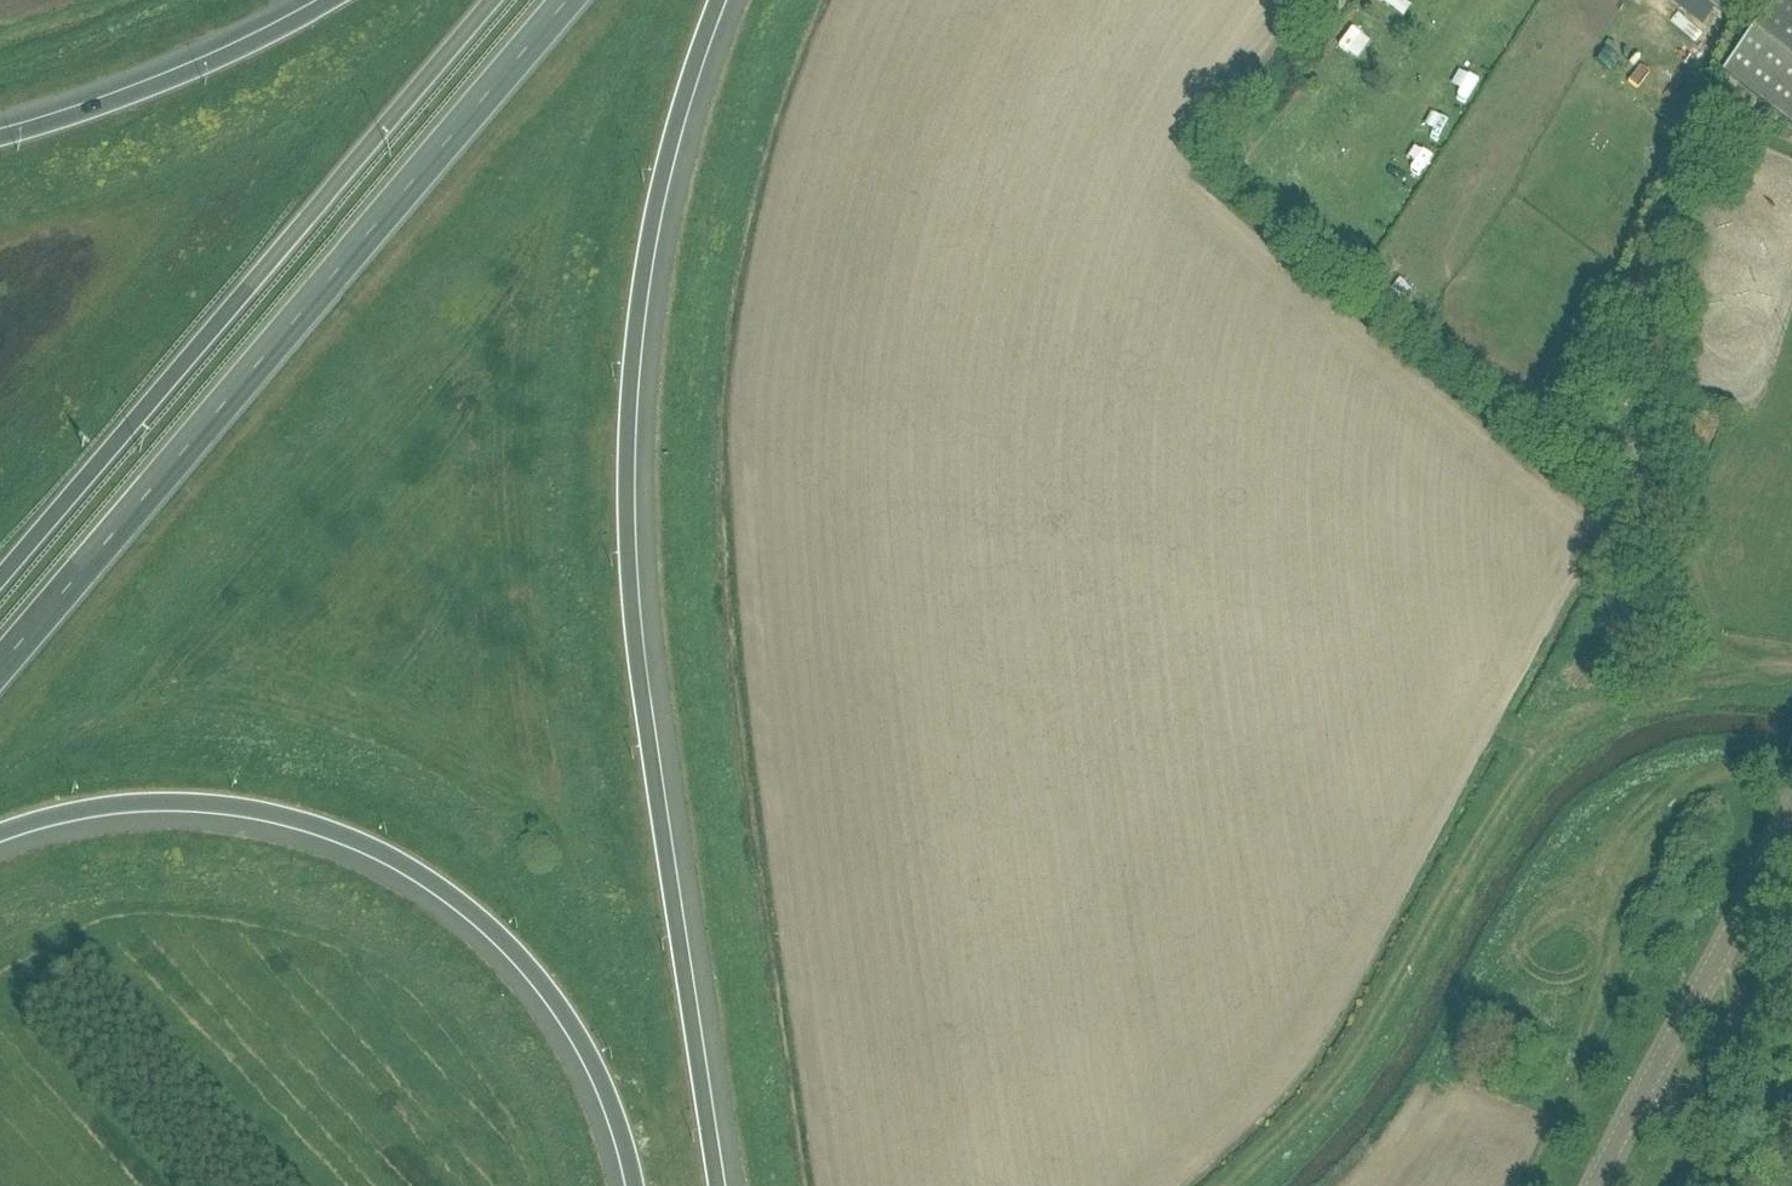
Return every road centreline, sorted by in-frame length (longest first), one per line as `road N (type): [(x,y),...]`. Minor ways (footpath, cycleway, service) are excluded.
road 1 (motorway): [(717,1185),(647,735),(629,582),(628,460),(640,290),(677,118),(720,0)]
road 2 (trunk): [(0,669),(571,0)]
road 3 (motorway): [(0,835),(122,807),(187,803),(269,813),(356,842),(425,879),(482,921),(543,984),(588,1055),(635,1185)]
road 4 (trunk): [(495,0),(0,579)]
road 5 (motorway): [(335,0),(218,62),(0,139)]
road 6 (tertiary): [(1649,1096),(1751,910),(1791,807)]
road 7 (residential): [(1791,982),(1772,980),(1754,990),(1706,1121)]

